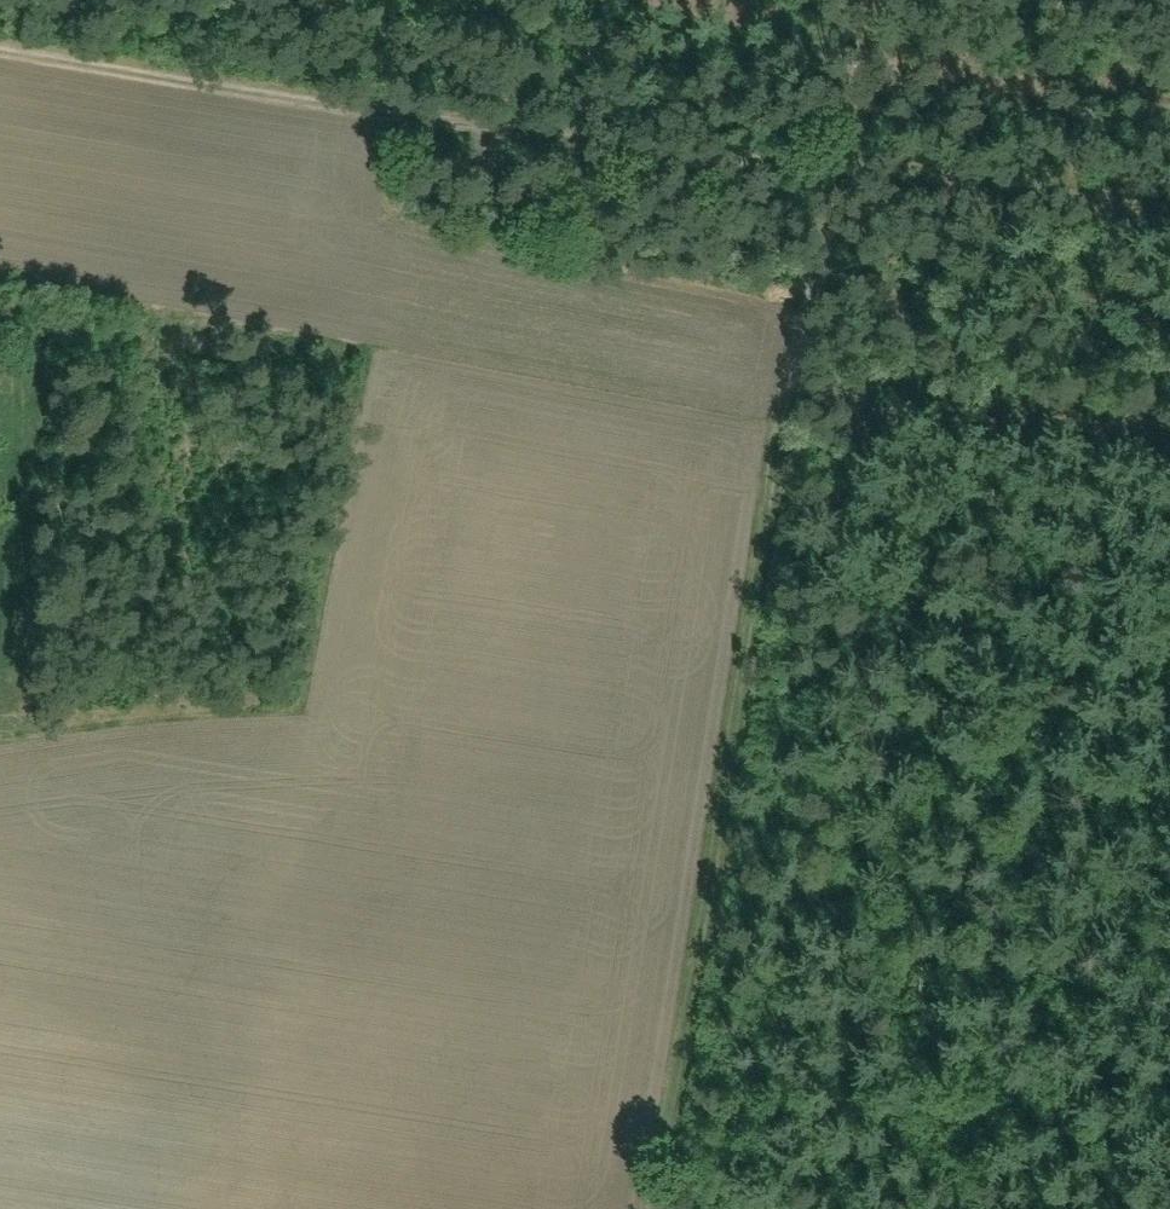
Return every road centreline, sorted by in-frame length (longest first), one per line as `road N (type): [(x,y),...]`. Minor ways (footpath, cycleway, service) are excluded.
road 1 (track): [(0,48),(401,115),(834,168),(654,1208)]

